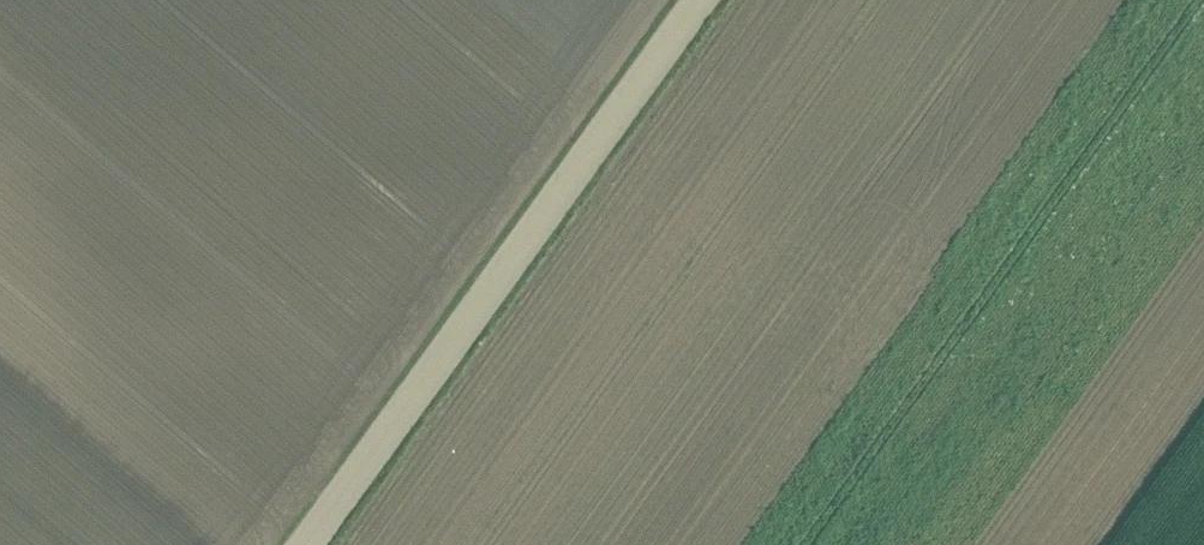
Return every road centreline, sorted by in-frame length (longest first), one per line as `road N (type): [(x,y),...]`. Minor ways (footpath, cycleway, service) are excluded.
road 1 (unclassified): [(288,544),(687,0)]

